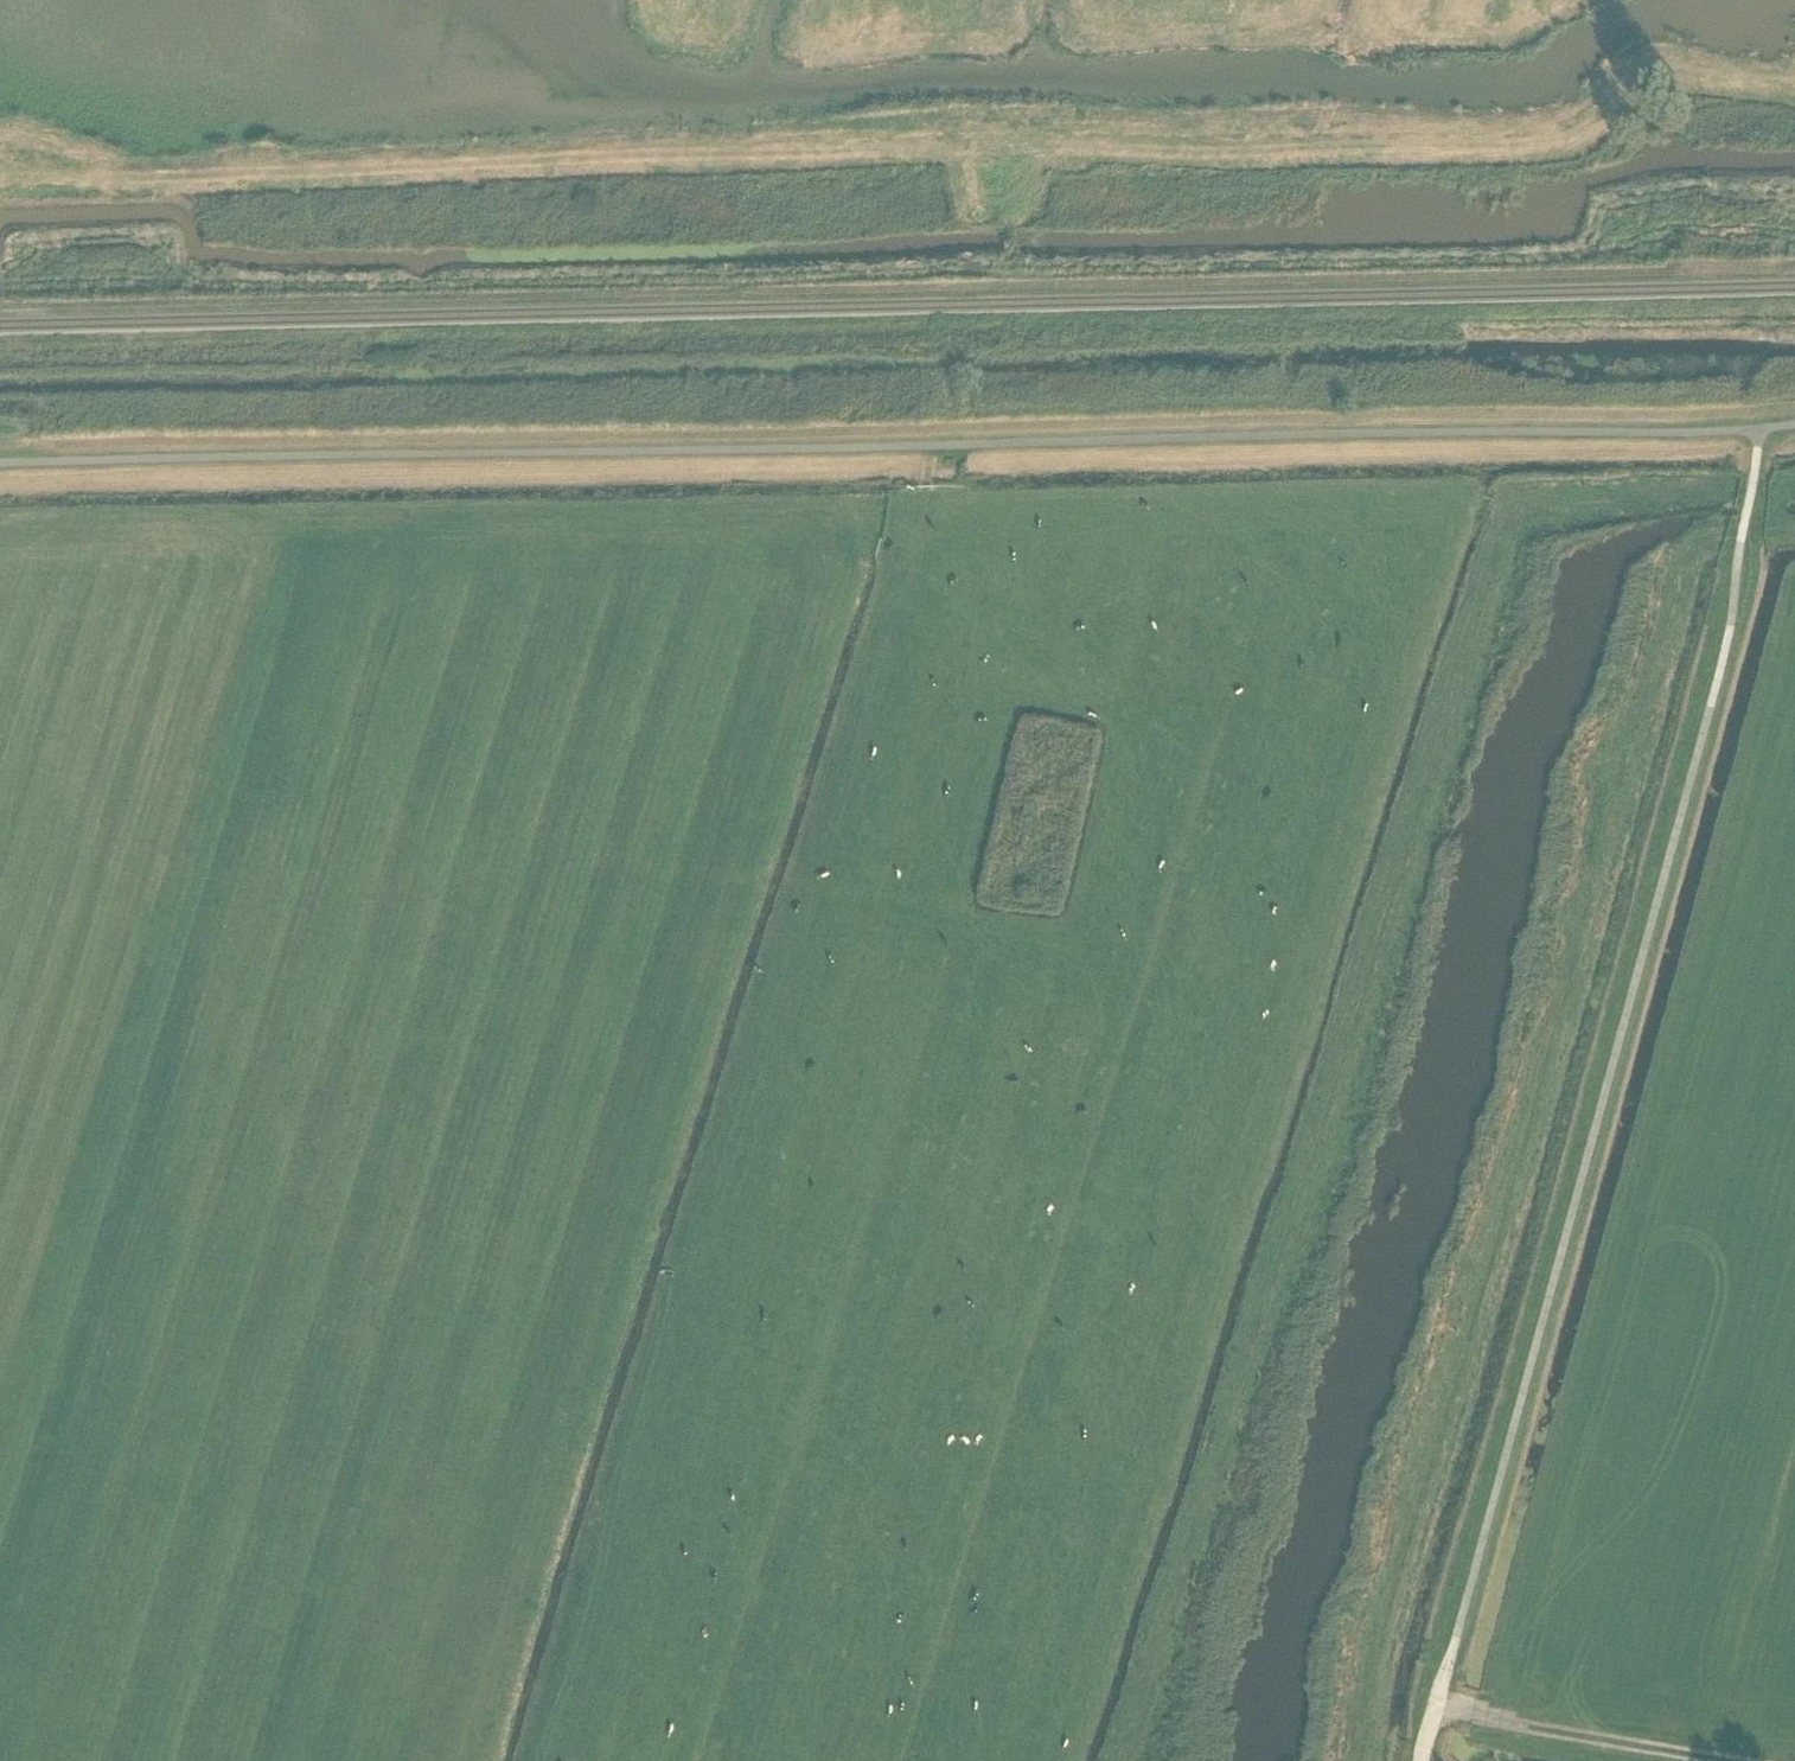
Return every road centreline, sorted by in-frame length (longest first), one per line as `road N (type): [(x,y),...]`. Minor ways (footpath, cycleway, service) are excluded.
road 1 (track): [(1440,1710),(1707,1760)]

